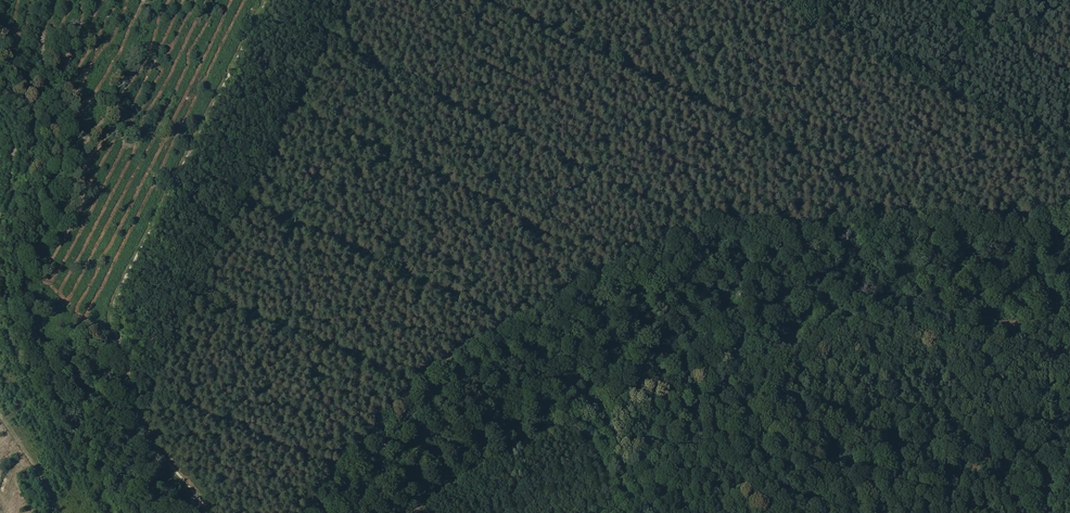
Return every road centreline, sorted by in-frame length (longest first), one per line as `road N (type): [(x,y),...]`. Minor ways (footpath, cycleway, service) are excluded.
road 1 (track): [(405,512),(528,436),(687,368),(827,333),(864,339),(1069,317)]
road 2 (track): [(267,0),(114,300),(112,331),(141,415),(158,450),(212,512)]

